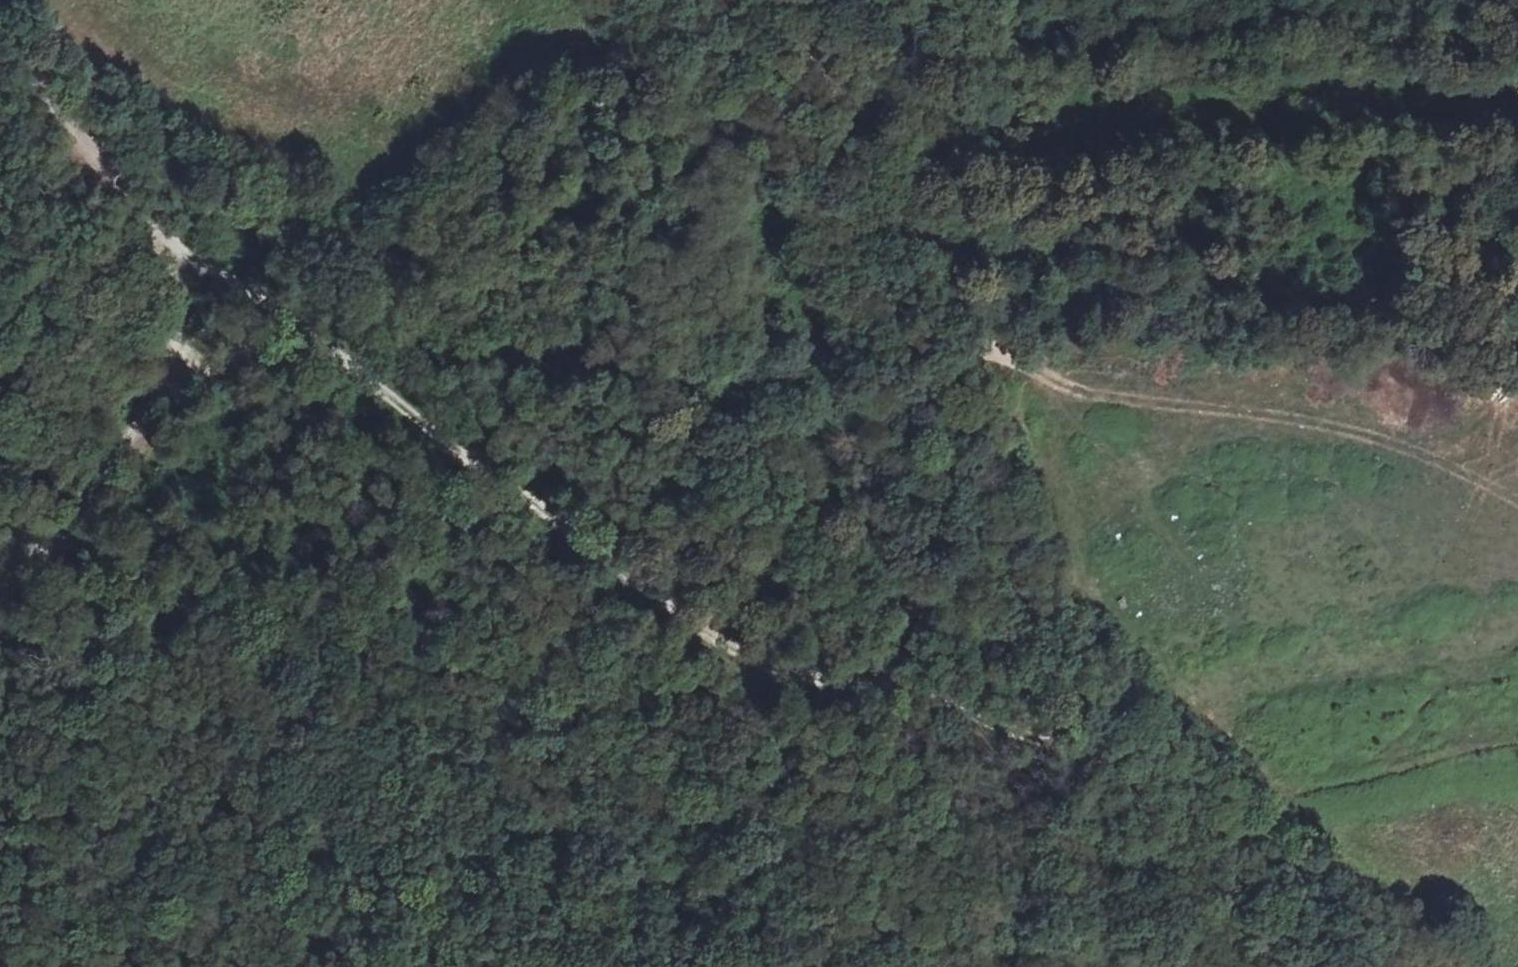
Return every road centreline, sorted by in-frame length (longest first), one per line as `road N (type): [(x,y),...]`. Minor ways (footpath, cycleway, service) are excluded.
road 1 (track): [(1105,765),(957,702),(793,672),(683,621),(180,236)]
road 2 (track): [(1451,966),(1422,905),(1105,765)]
road 3 (track): [(0,580),(100,477),(167,375),(180,236)]
road 4 (track): [(180,236),(0,41)]
road 5 (track): [(180,236),(119,242),(0,331)]

